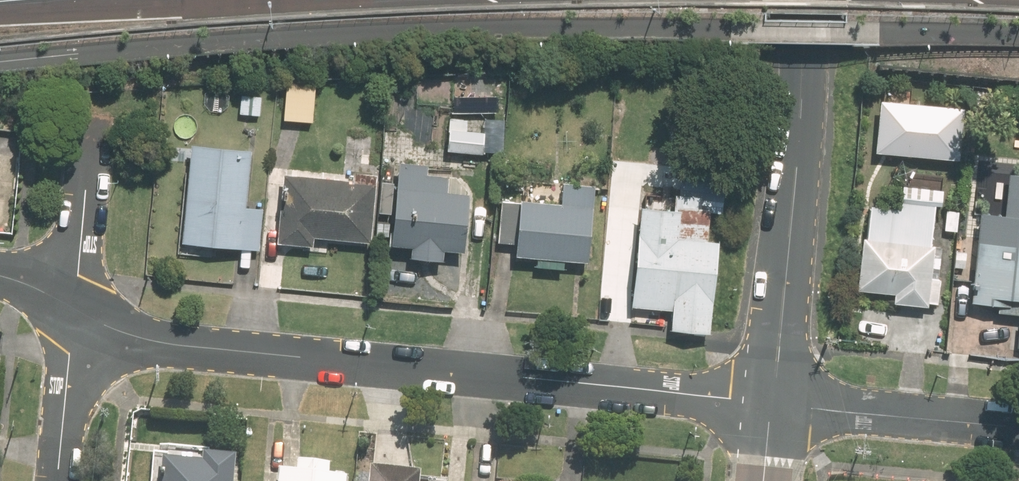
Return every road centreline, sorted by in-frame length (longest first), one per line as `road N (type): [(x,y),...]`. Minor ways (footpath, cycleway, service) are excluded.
road 1 (residential): [(771,404),(166,346),(72,308)]
road 2 (tertiary): [(771,404),(799,133),(804,0)]
road 3 (residential): [(1018,429),(771,404)]
road 4 (residential): [(72,308),(89,131)]
road 5 (residential): [(55,480),(72,308)]

